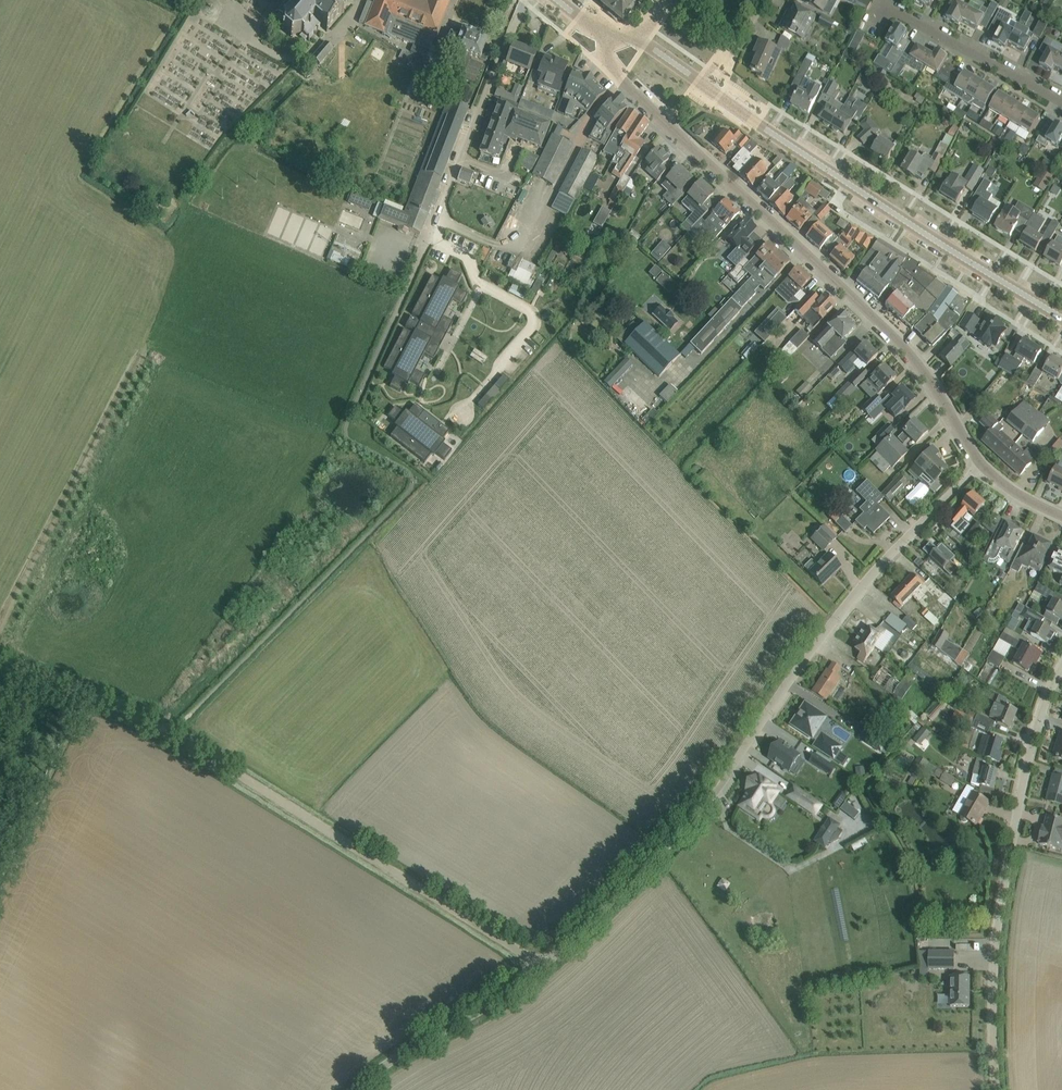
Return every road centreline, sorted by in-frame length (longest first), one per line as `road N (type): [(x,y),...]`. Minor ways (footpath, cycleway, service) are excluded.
road 1 (unclassified): [(541,966),(710,799),(838,615),(980,464)]
road 2 (unclassified): [(541,966),(171,734),(0,661)]
road 3 (residential): [(980,464),(898,344),(667,121)]
road 4 (unclassified): [(996,1089),(992,1006),(1001,910),(1030,744),(1061,664)]
road 5 (tertiary): [(707,87),(1061,320)]
road 6 (residential): [(527,0),(424,247)]
road 7 (unclassified): [(357,1089),(541,966)]
road 8 (residential): [(1061,102),(876,3)]

